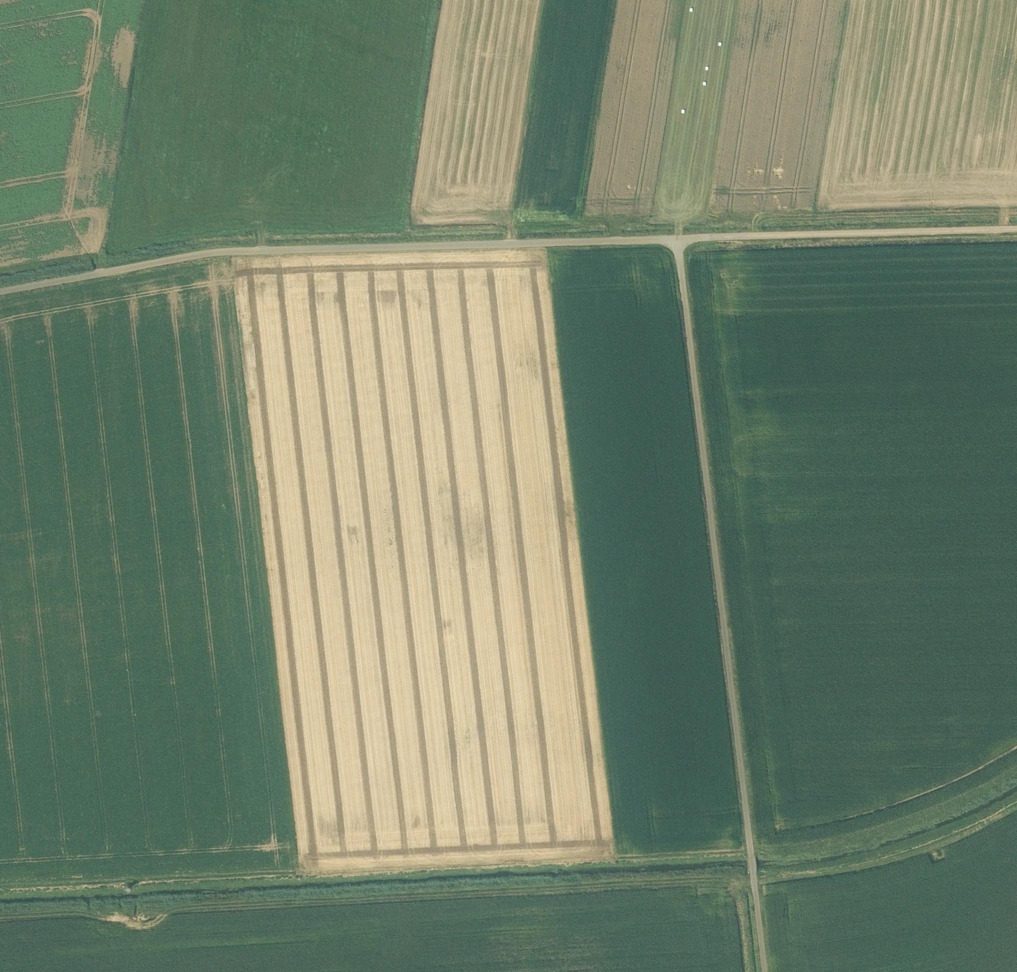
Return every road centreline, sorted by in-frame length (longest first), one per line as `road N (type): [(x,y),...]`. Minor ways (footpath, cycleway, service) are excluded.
road 1 (unclassified): [(0,290),(228,249),(677,236),(764,971)]
road 2 (track): [(677,236),(1016,226)]

